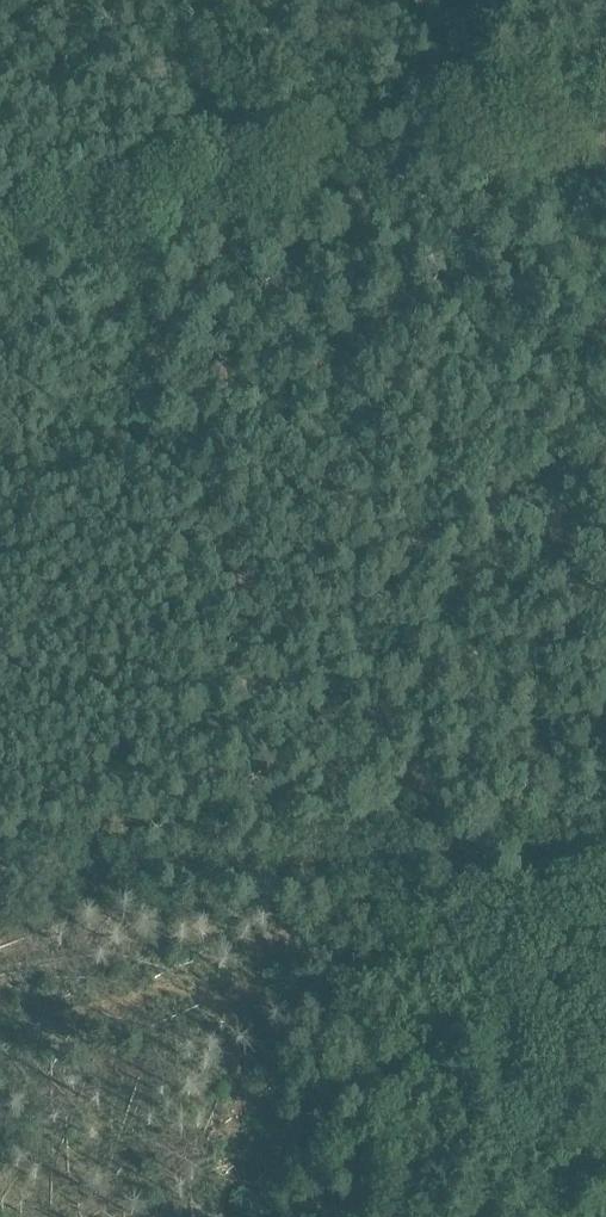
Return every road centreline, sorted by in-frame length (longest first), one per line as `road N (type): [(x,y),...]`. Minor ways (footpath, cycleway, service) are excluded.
road 1 (track): [(605,425),(233,0)]

